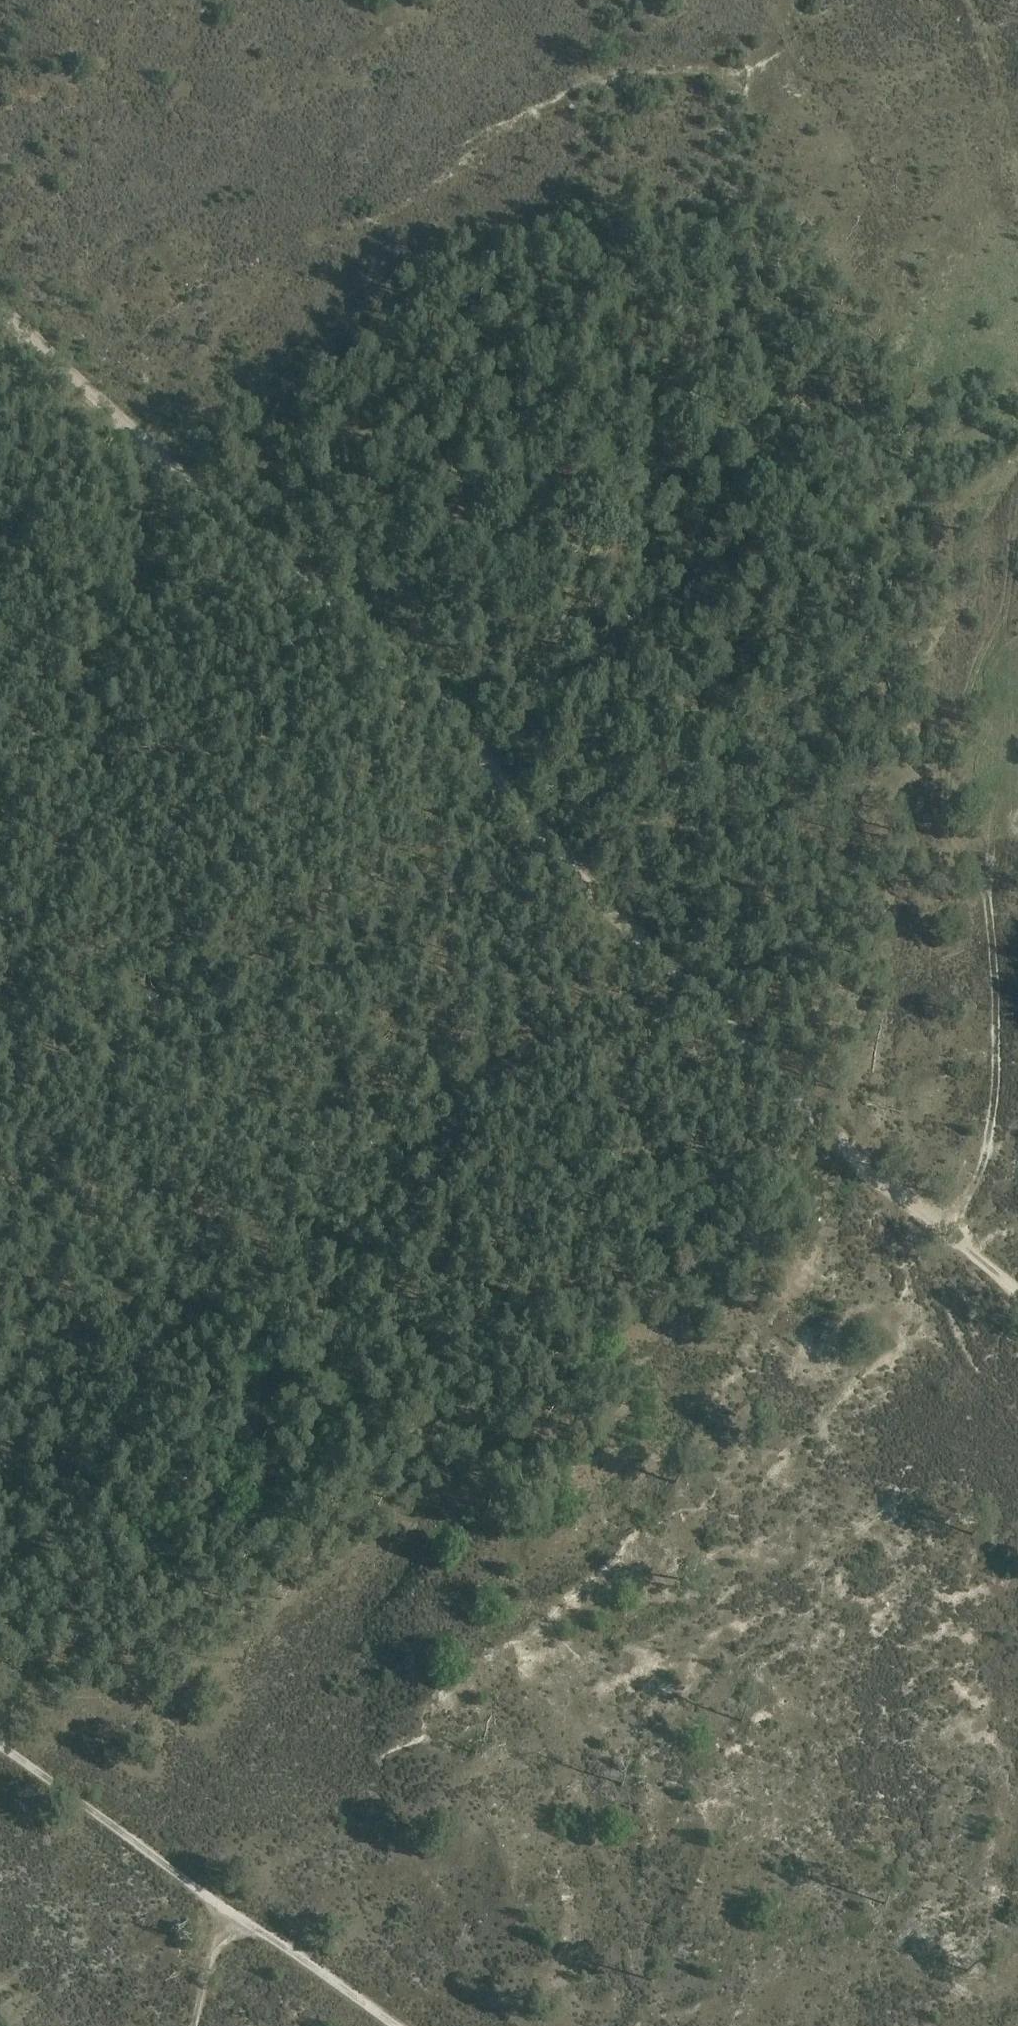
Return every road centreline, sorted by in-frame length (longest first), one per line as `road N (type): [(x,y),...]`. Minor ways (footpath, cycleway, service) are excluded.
road 1 (track): [(1017,1290),(842,1140),(573,872),(441,695),(381,638),(206,503),(0,312)]
road 2 (track): [(395,2025),(0,1745)]

